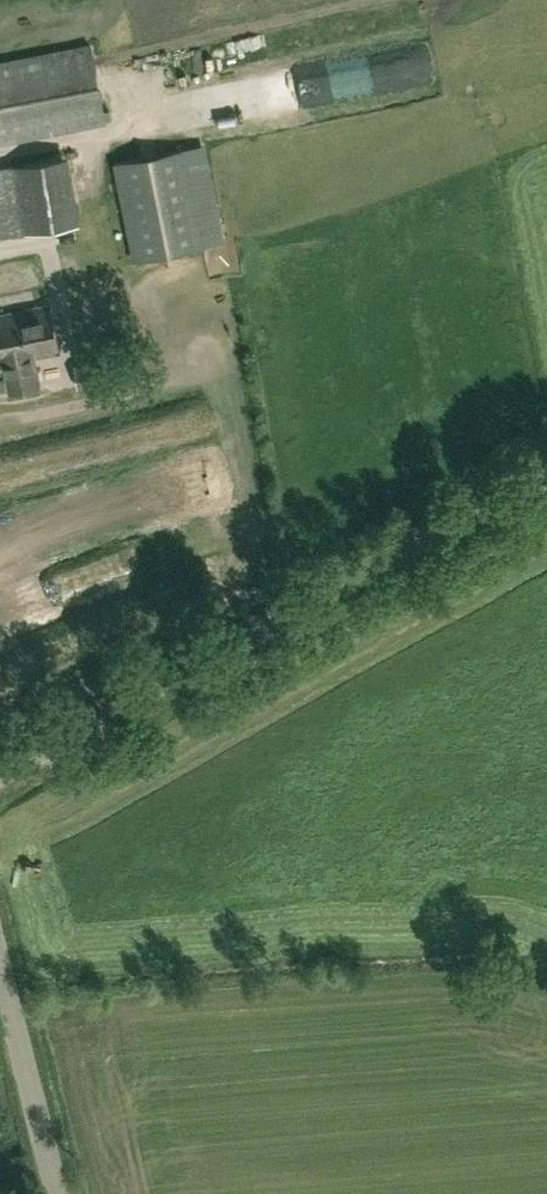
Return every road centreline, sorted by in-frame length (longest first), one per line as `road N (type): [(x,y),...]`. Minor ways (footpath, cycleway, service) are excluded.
road 1 (unclassified): [(0,778),(546,485)]
road 2 (unclassified): [(58,1193),(0,946)]

